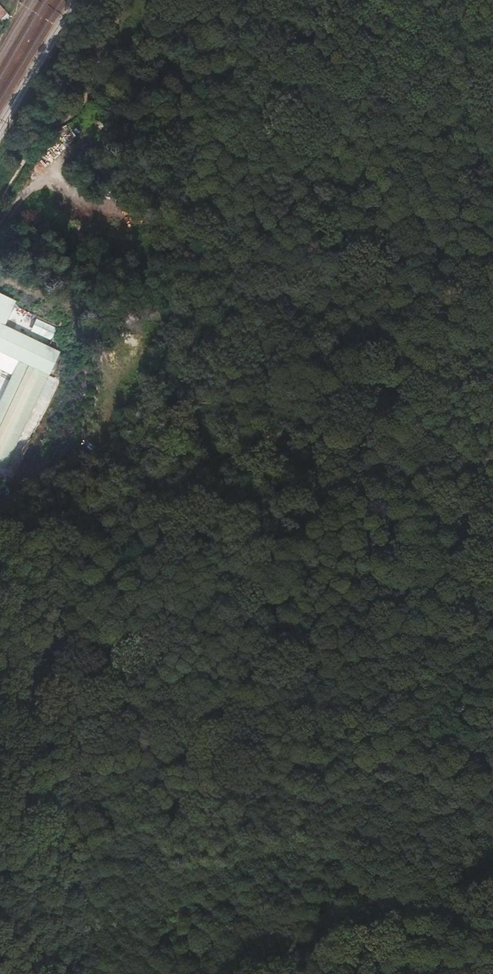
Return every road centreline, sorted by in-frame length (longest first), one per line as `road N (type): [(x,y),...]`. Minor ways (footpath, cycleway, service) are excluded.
road 1 (track): [(492,873),(259,973)]

